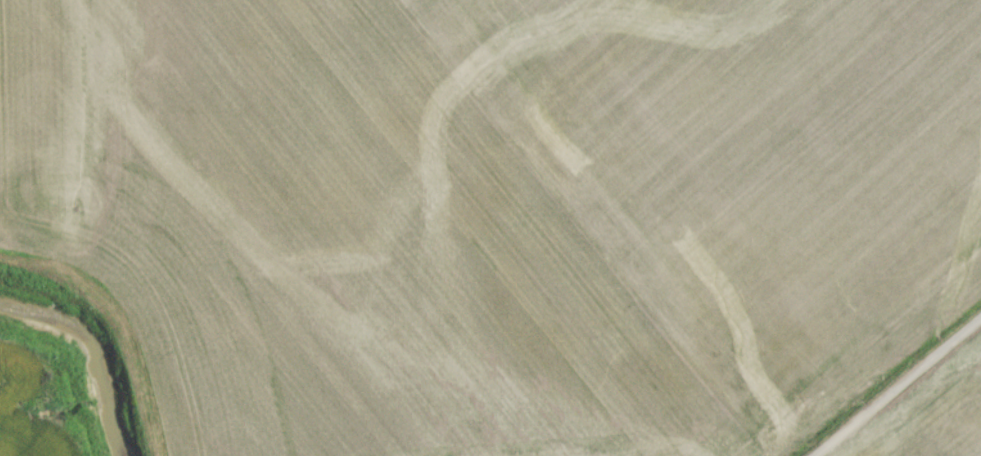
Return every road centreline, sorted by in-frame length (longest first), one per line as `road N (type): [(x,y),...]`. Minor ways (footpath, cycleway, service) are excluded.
road 1 (residential): [(820,455),(980,326)]

